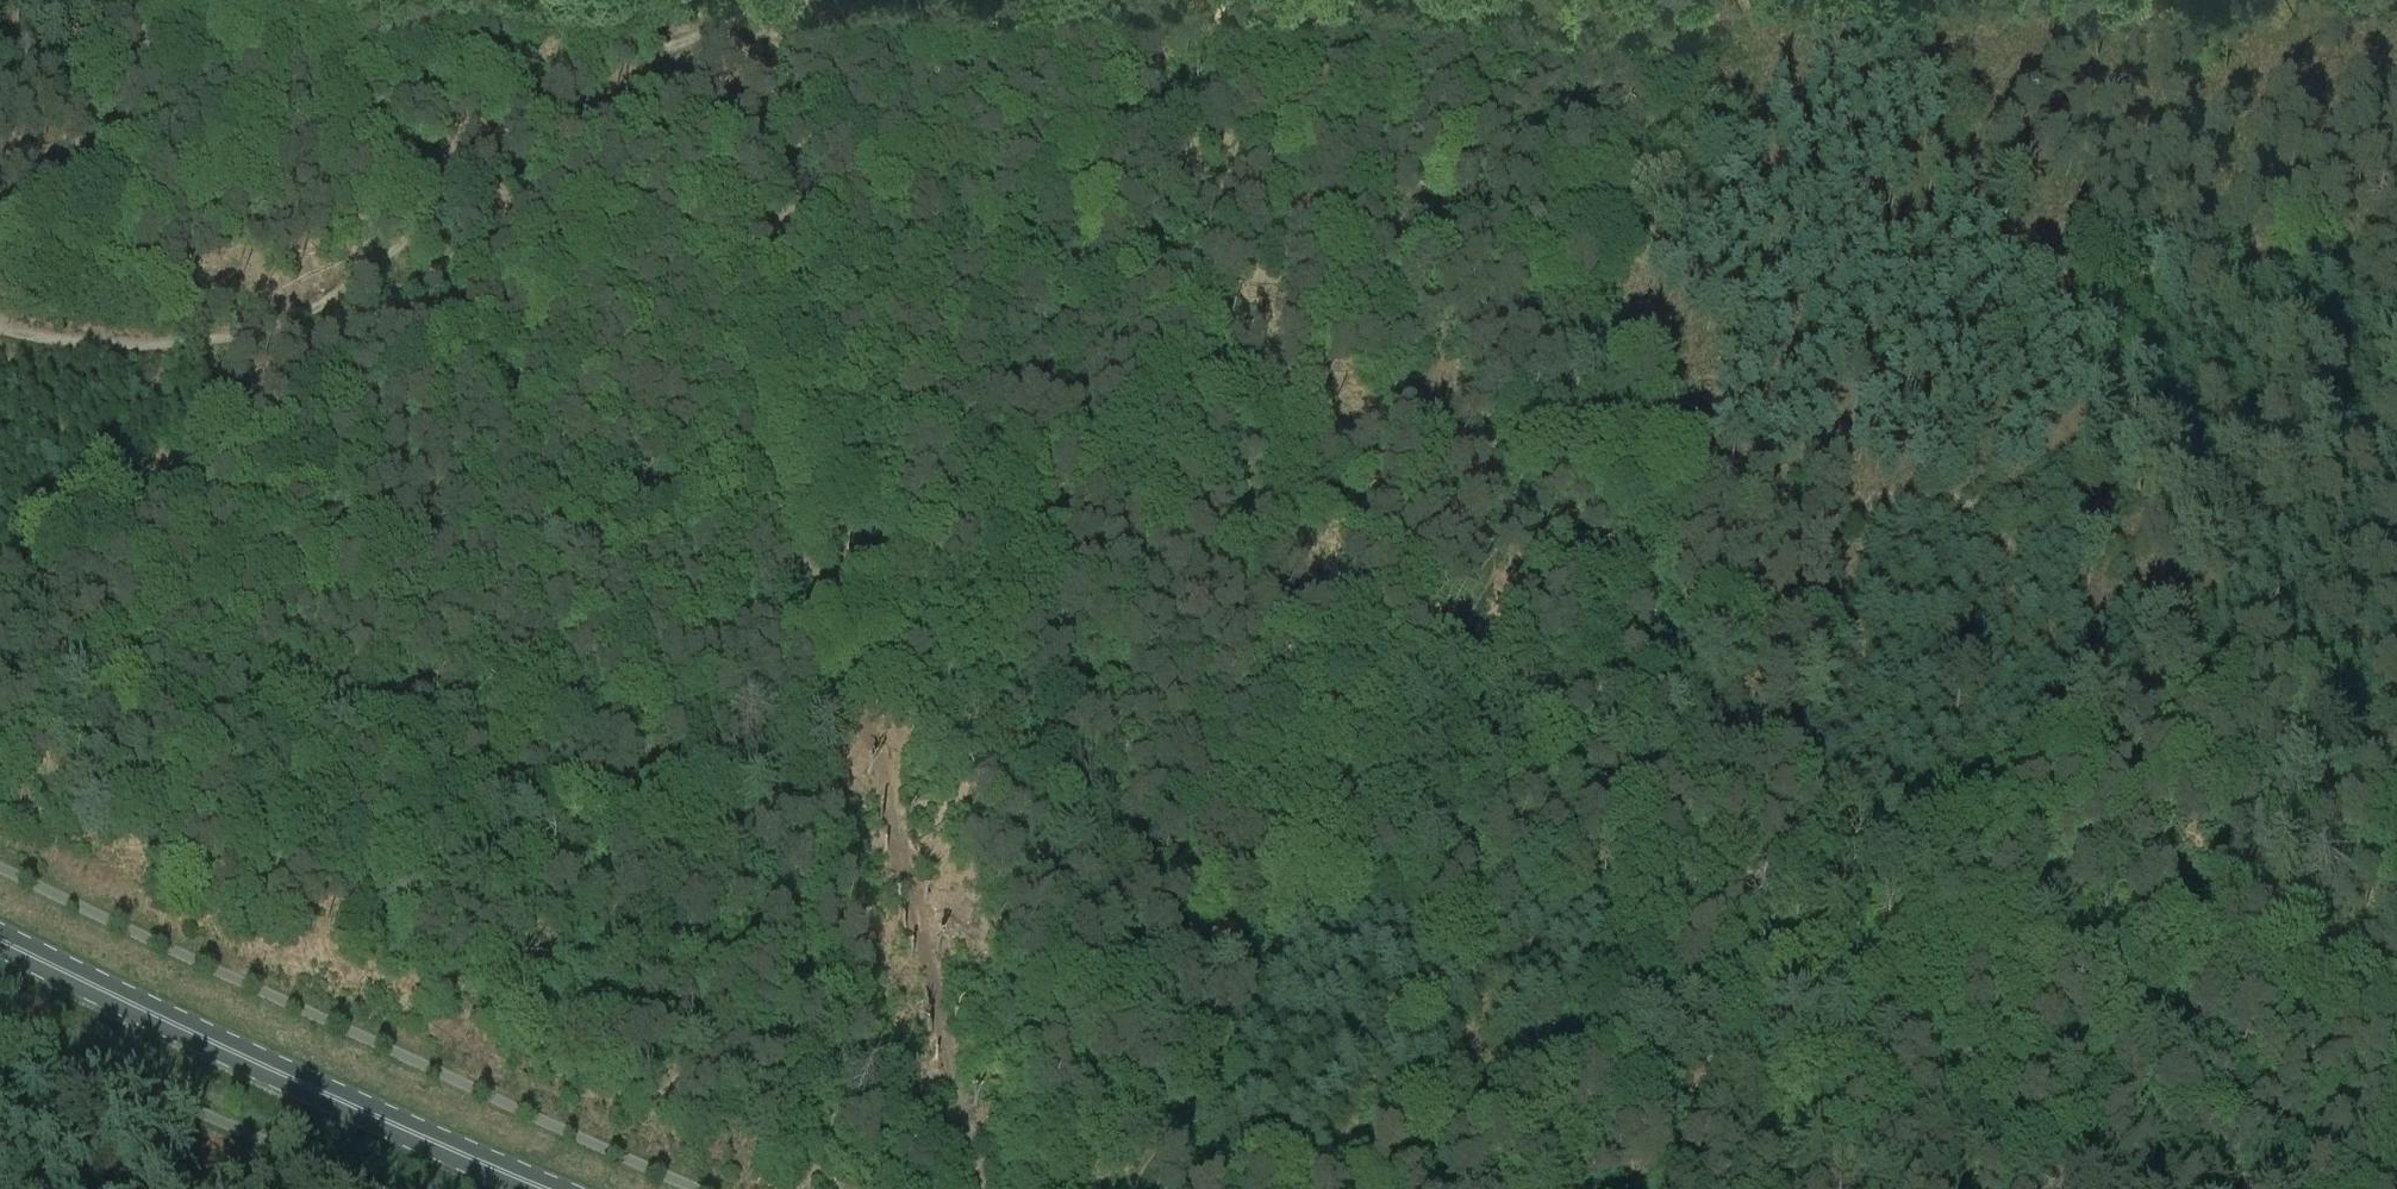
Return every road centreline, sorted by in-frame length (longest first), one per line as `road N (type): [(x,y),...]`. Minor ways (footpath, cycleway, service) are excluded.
road 1 (primary): [(546,1188),(0,939)]
road 2 (track): [(60,189),(8,330)]

